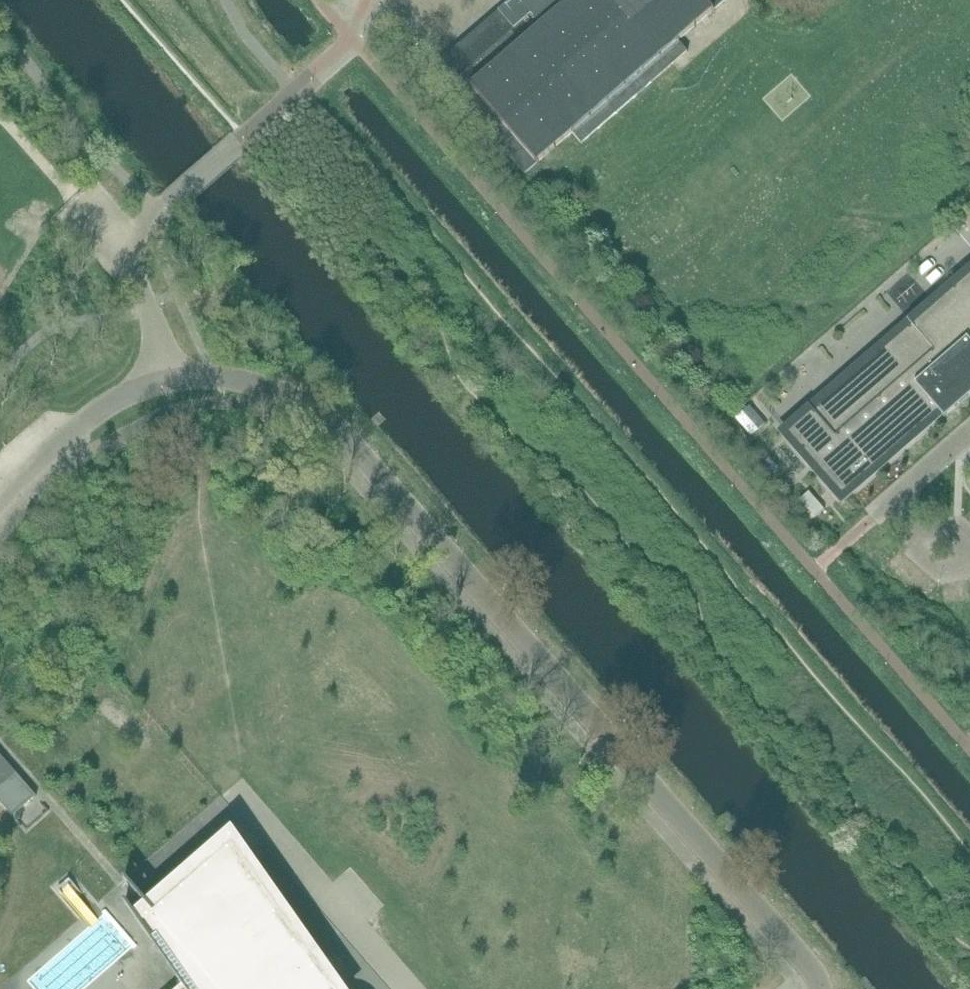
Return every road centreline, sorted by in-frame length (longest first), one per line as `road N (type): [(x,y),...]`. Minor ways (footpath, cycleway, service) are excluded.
road 1 (unclassified): [(158,379),(63,434),(0,508)]
road 2 (residential): [(969,434),(849,538)]

